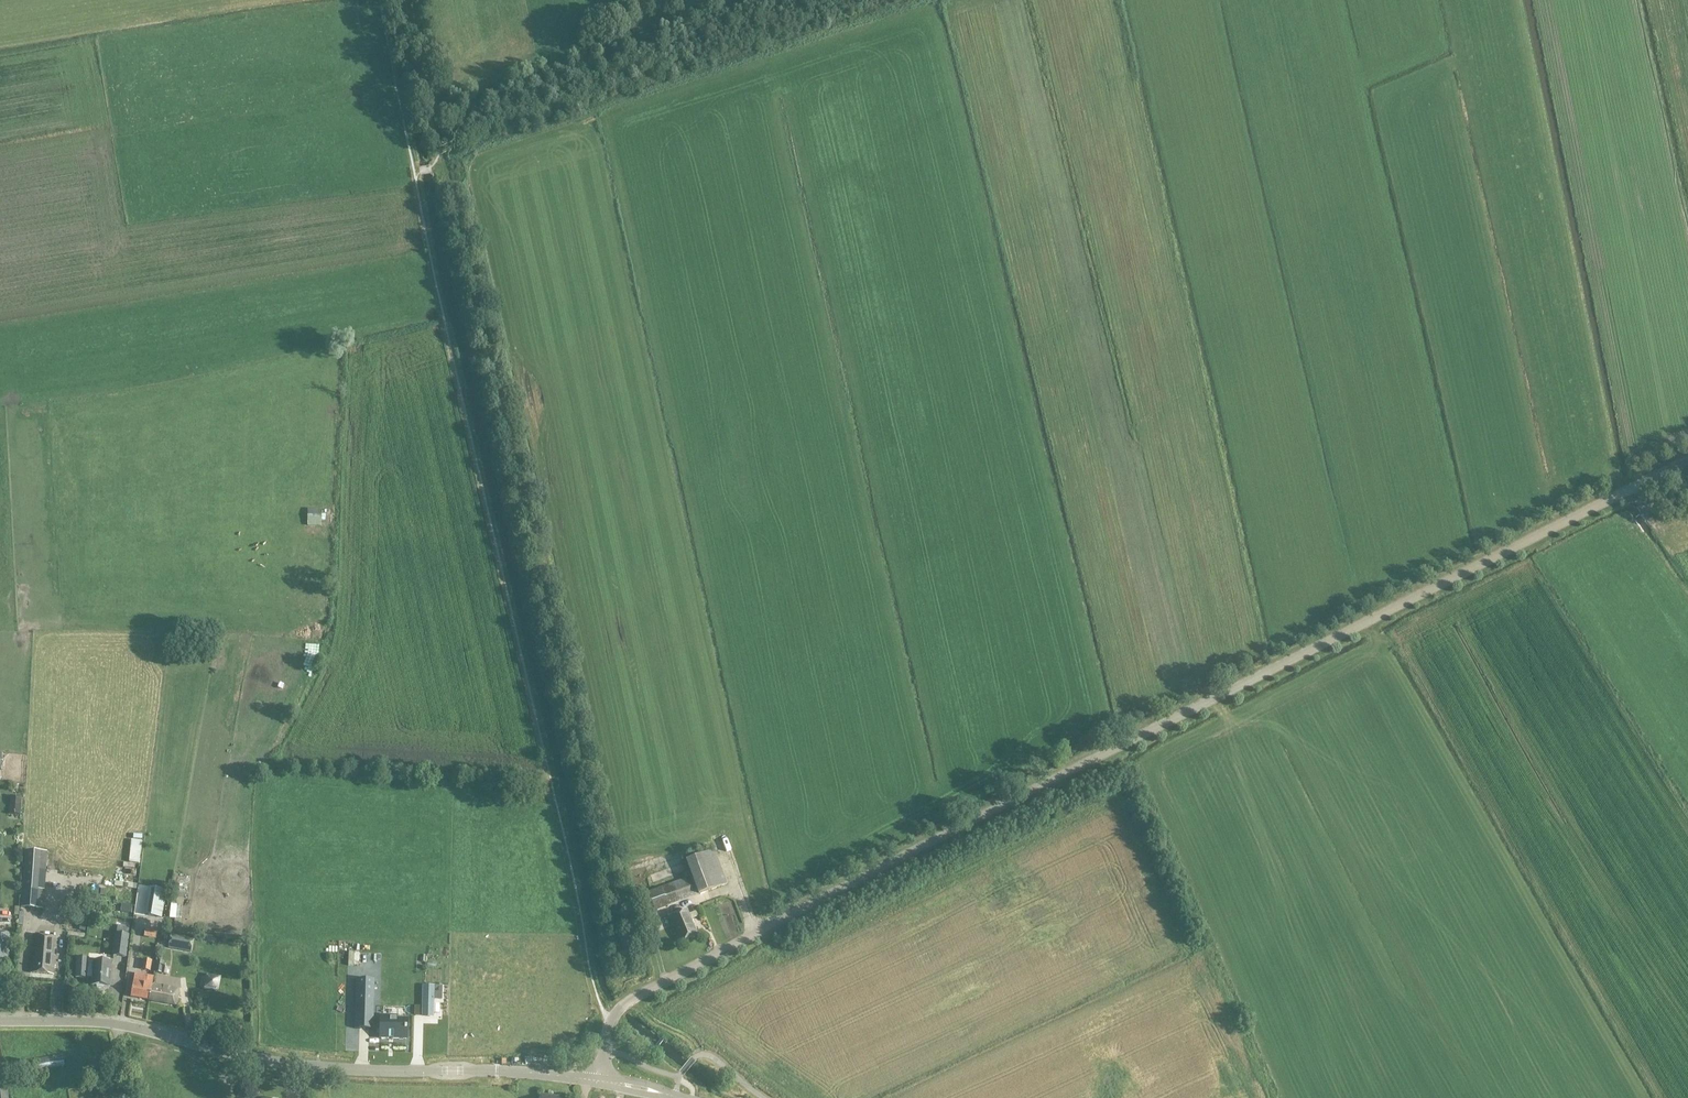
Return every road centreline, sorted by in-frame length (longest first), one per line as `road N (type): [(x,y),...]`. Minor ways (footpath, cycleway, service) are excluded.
road 1 (unclassified): [(605,1054),(611,1020),(635,996),(1687,459)]
road 2 (track): [(635,996),(443,156)]
road 3 (tertiary): [(601,1082),(296,1065),(120,1024),(0,1021)]

